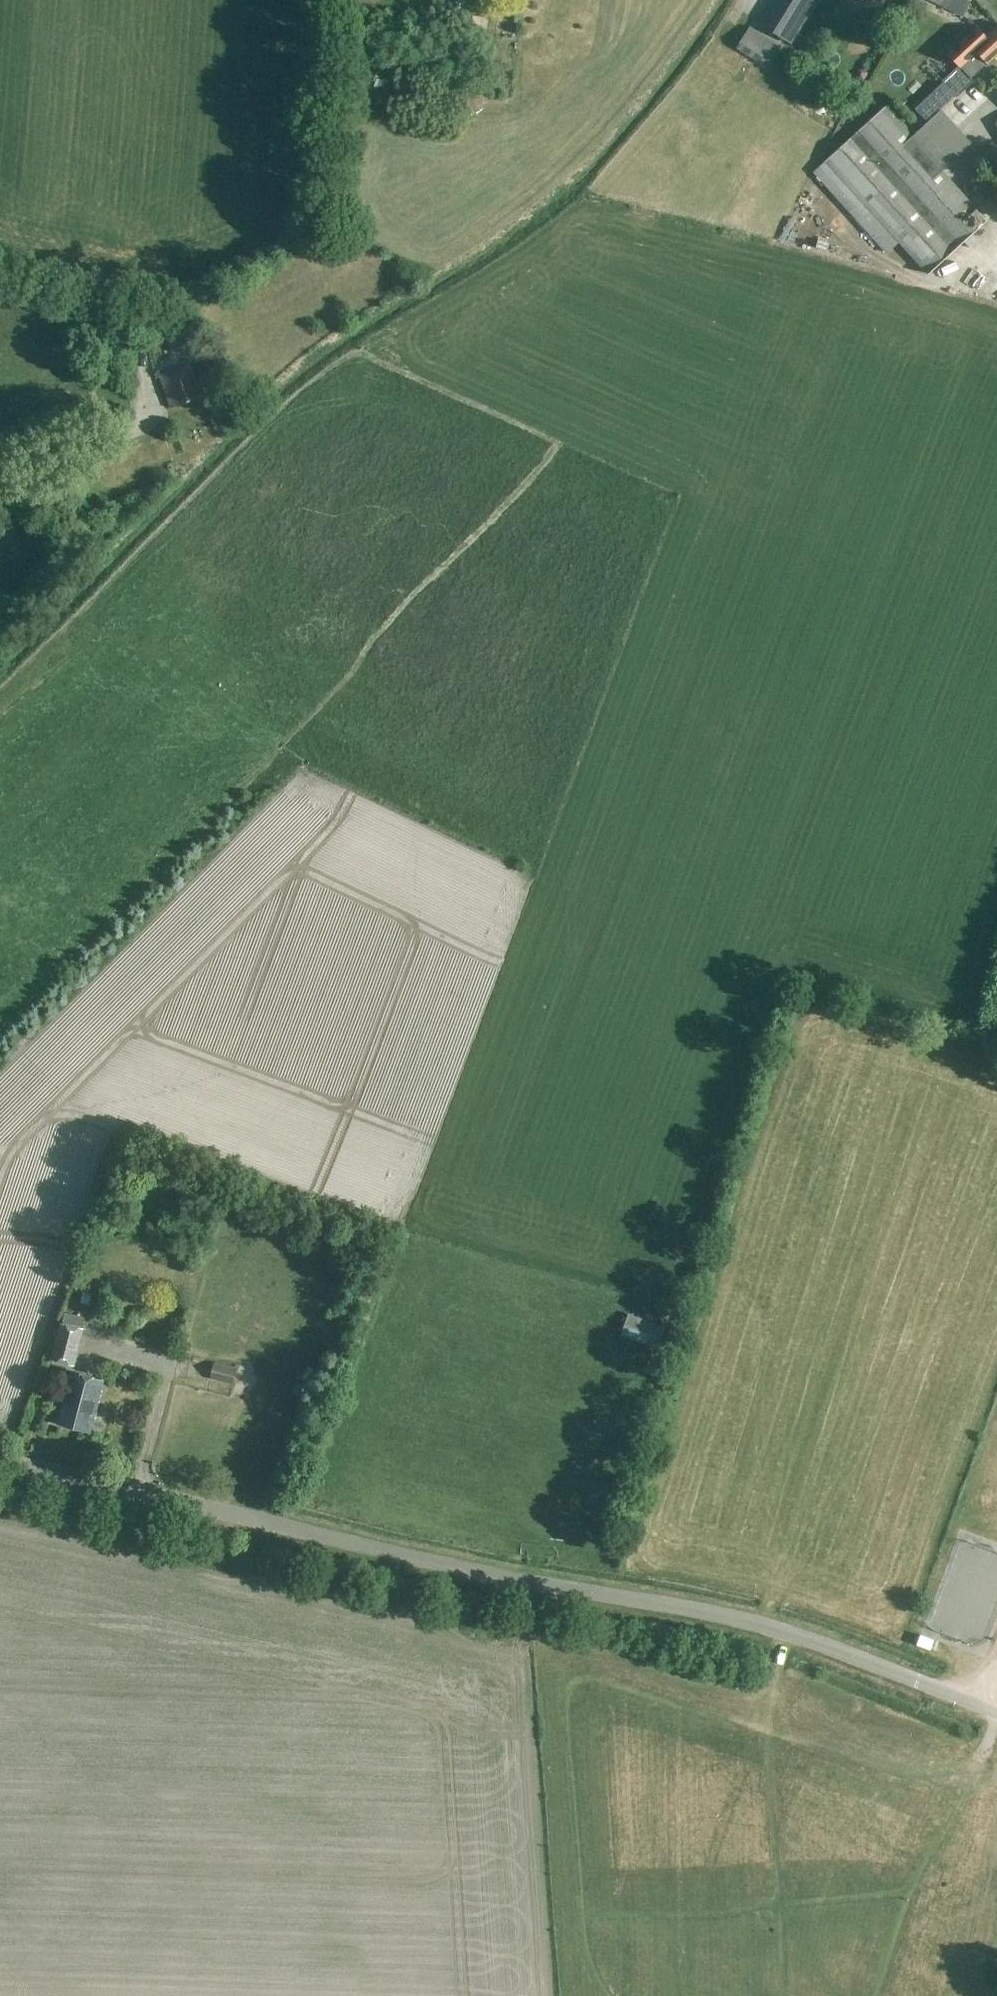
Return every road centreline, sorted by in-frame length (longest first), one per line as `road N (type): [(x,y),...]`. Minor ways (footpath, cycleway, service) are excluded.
road 1 (unclassified): [(0,1463),(533,1583),(745,1621),(996,1713)]

